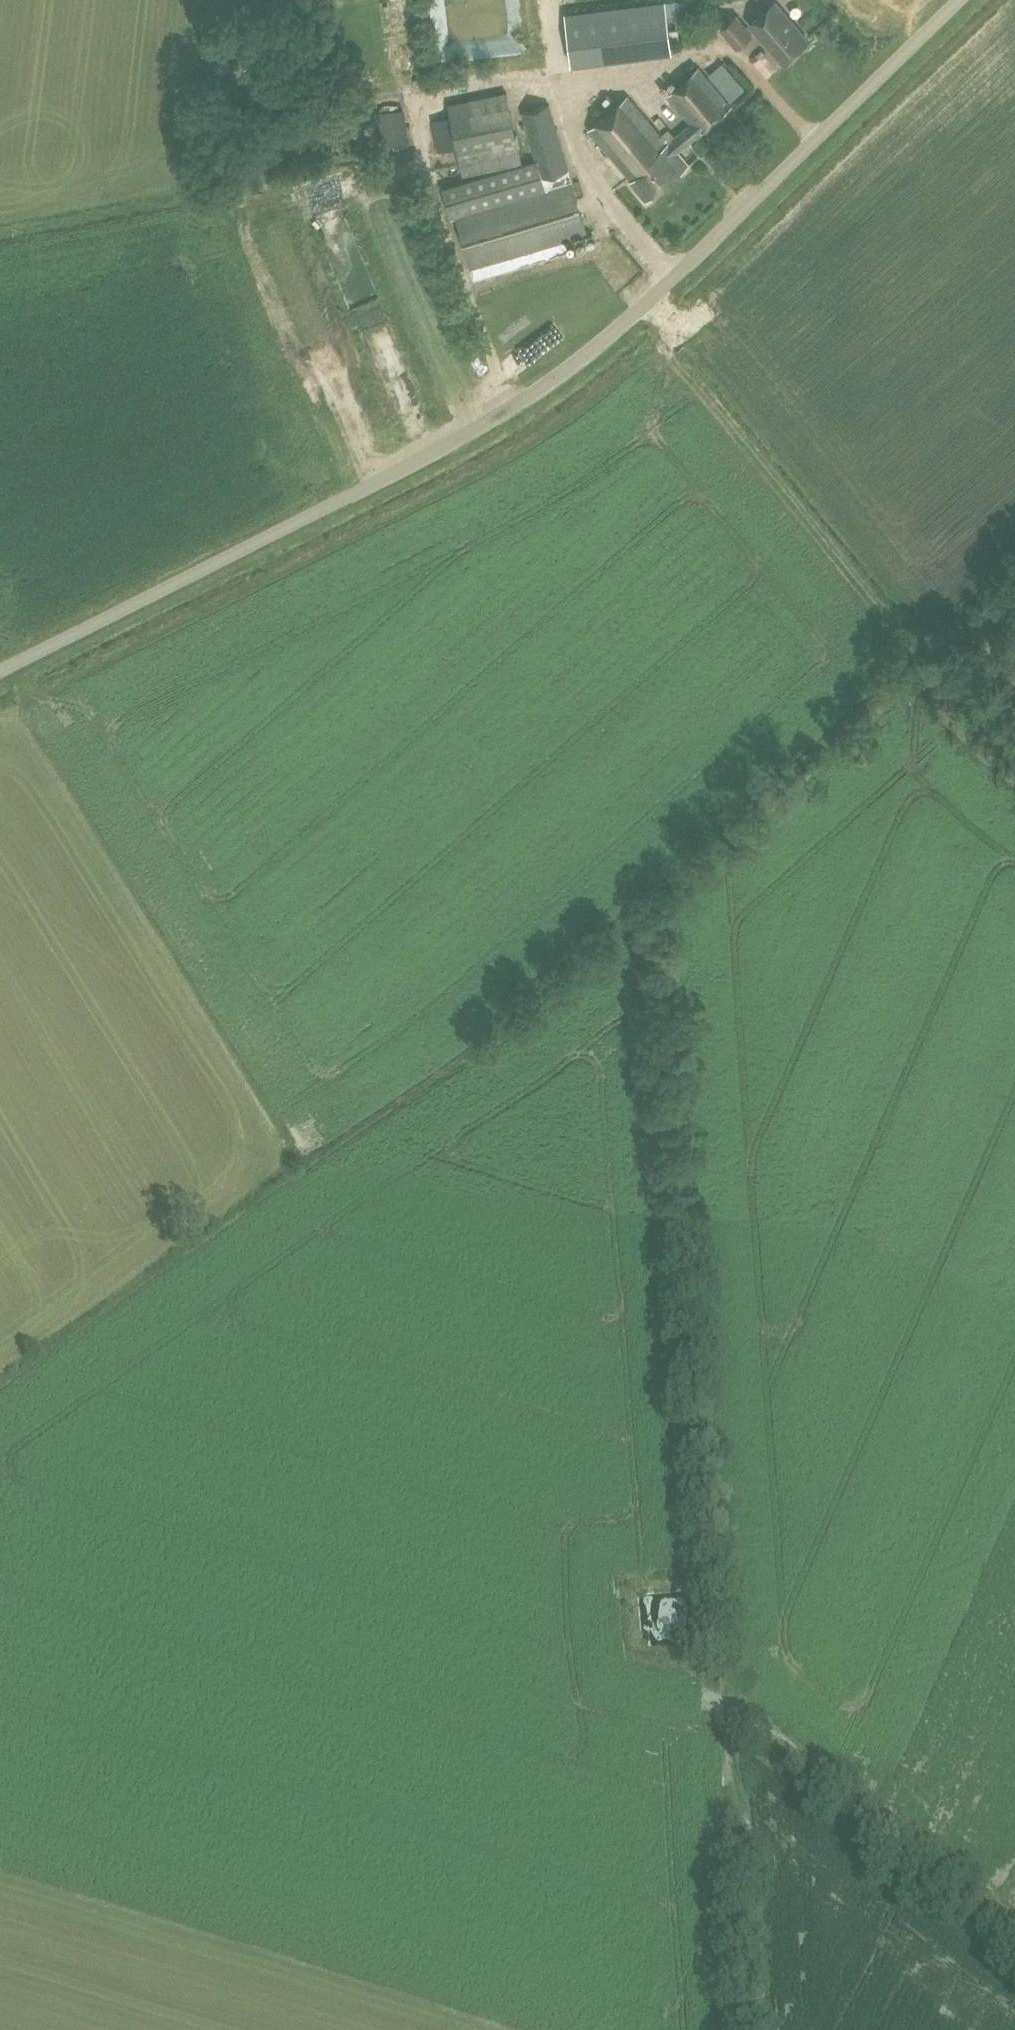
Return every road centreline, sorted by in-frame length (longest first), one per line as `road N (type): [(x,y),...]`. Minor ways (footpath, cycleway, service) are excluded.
road 1 (unclassified): [(0,670),(436,452),(565,372),(685,267),(959,0)]

